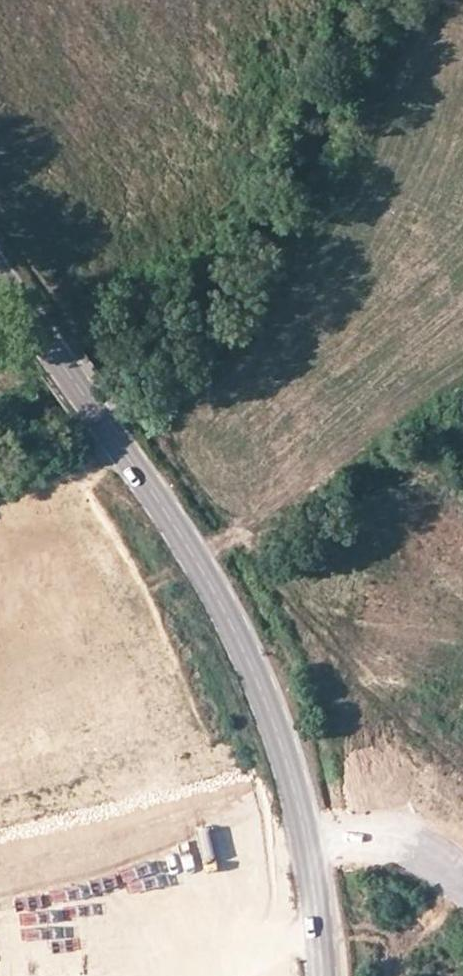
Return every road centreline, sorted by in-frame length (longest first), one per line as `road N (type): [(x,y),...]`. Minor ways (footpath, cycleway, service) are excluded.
road 1 (tertiary): [(377,595),(367,548),(342,506),(305,475),(261,457),(209,454),(159,468),(117,499),(88,542),(76,592),(81,644),(103,690),(137,725),(181,746),(228,753),(276,745),(319,722)]
road 2 (tertiary): [(0,265),(208,577),(260,673),(295,789),(321,975)]
road 3 (primary): [(462,870),(0,947)]
road 4 (tertiary): [(319,722),(437,975)]

